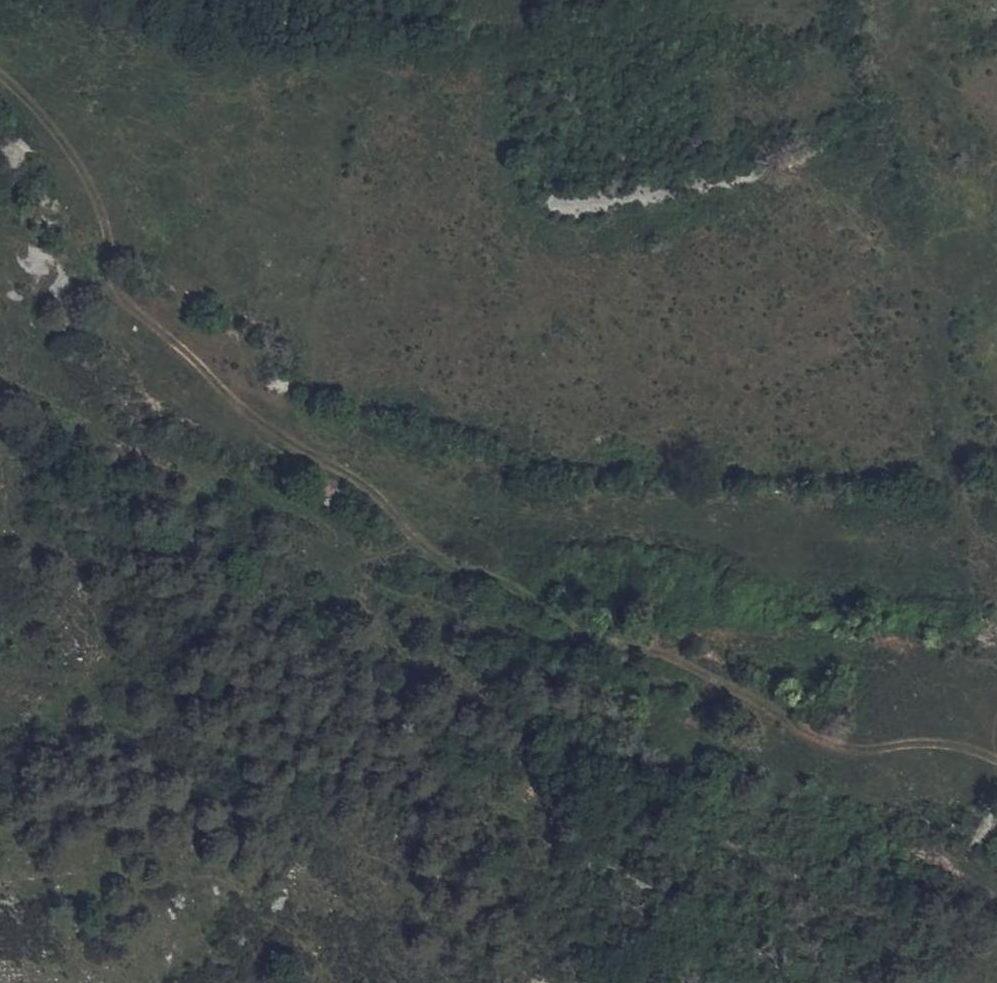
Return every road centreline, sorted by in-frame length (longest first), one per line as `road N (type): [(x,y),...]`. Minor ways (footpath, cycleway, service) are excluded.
road 1 (track): [(996,764),(976,752),(906,747),(872,764),(822,754),(691,665),(434,568),(374,499),(267,435),(122,293),(93,190),(0,73)]

